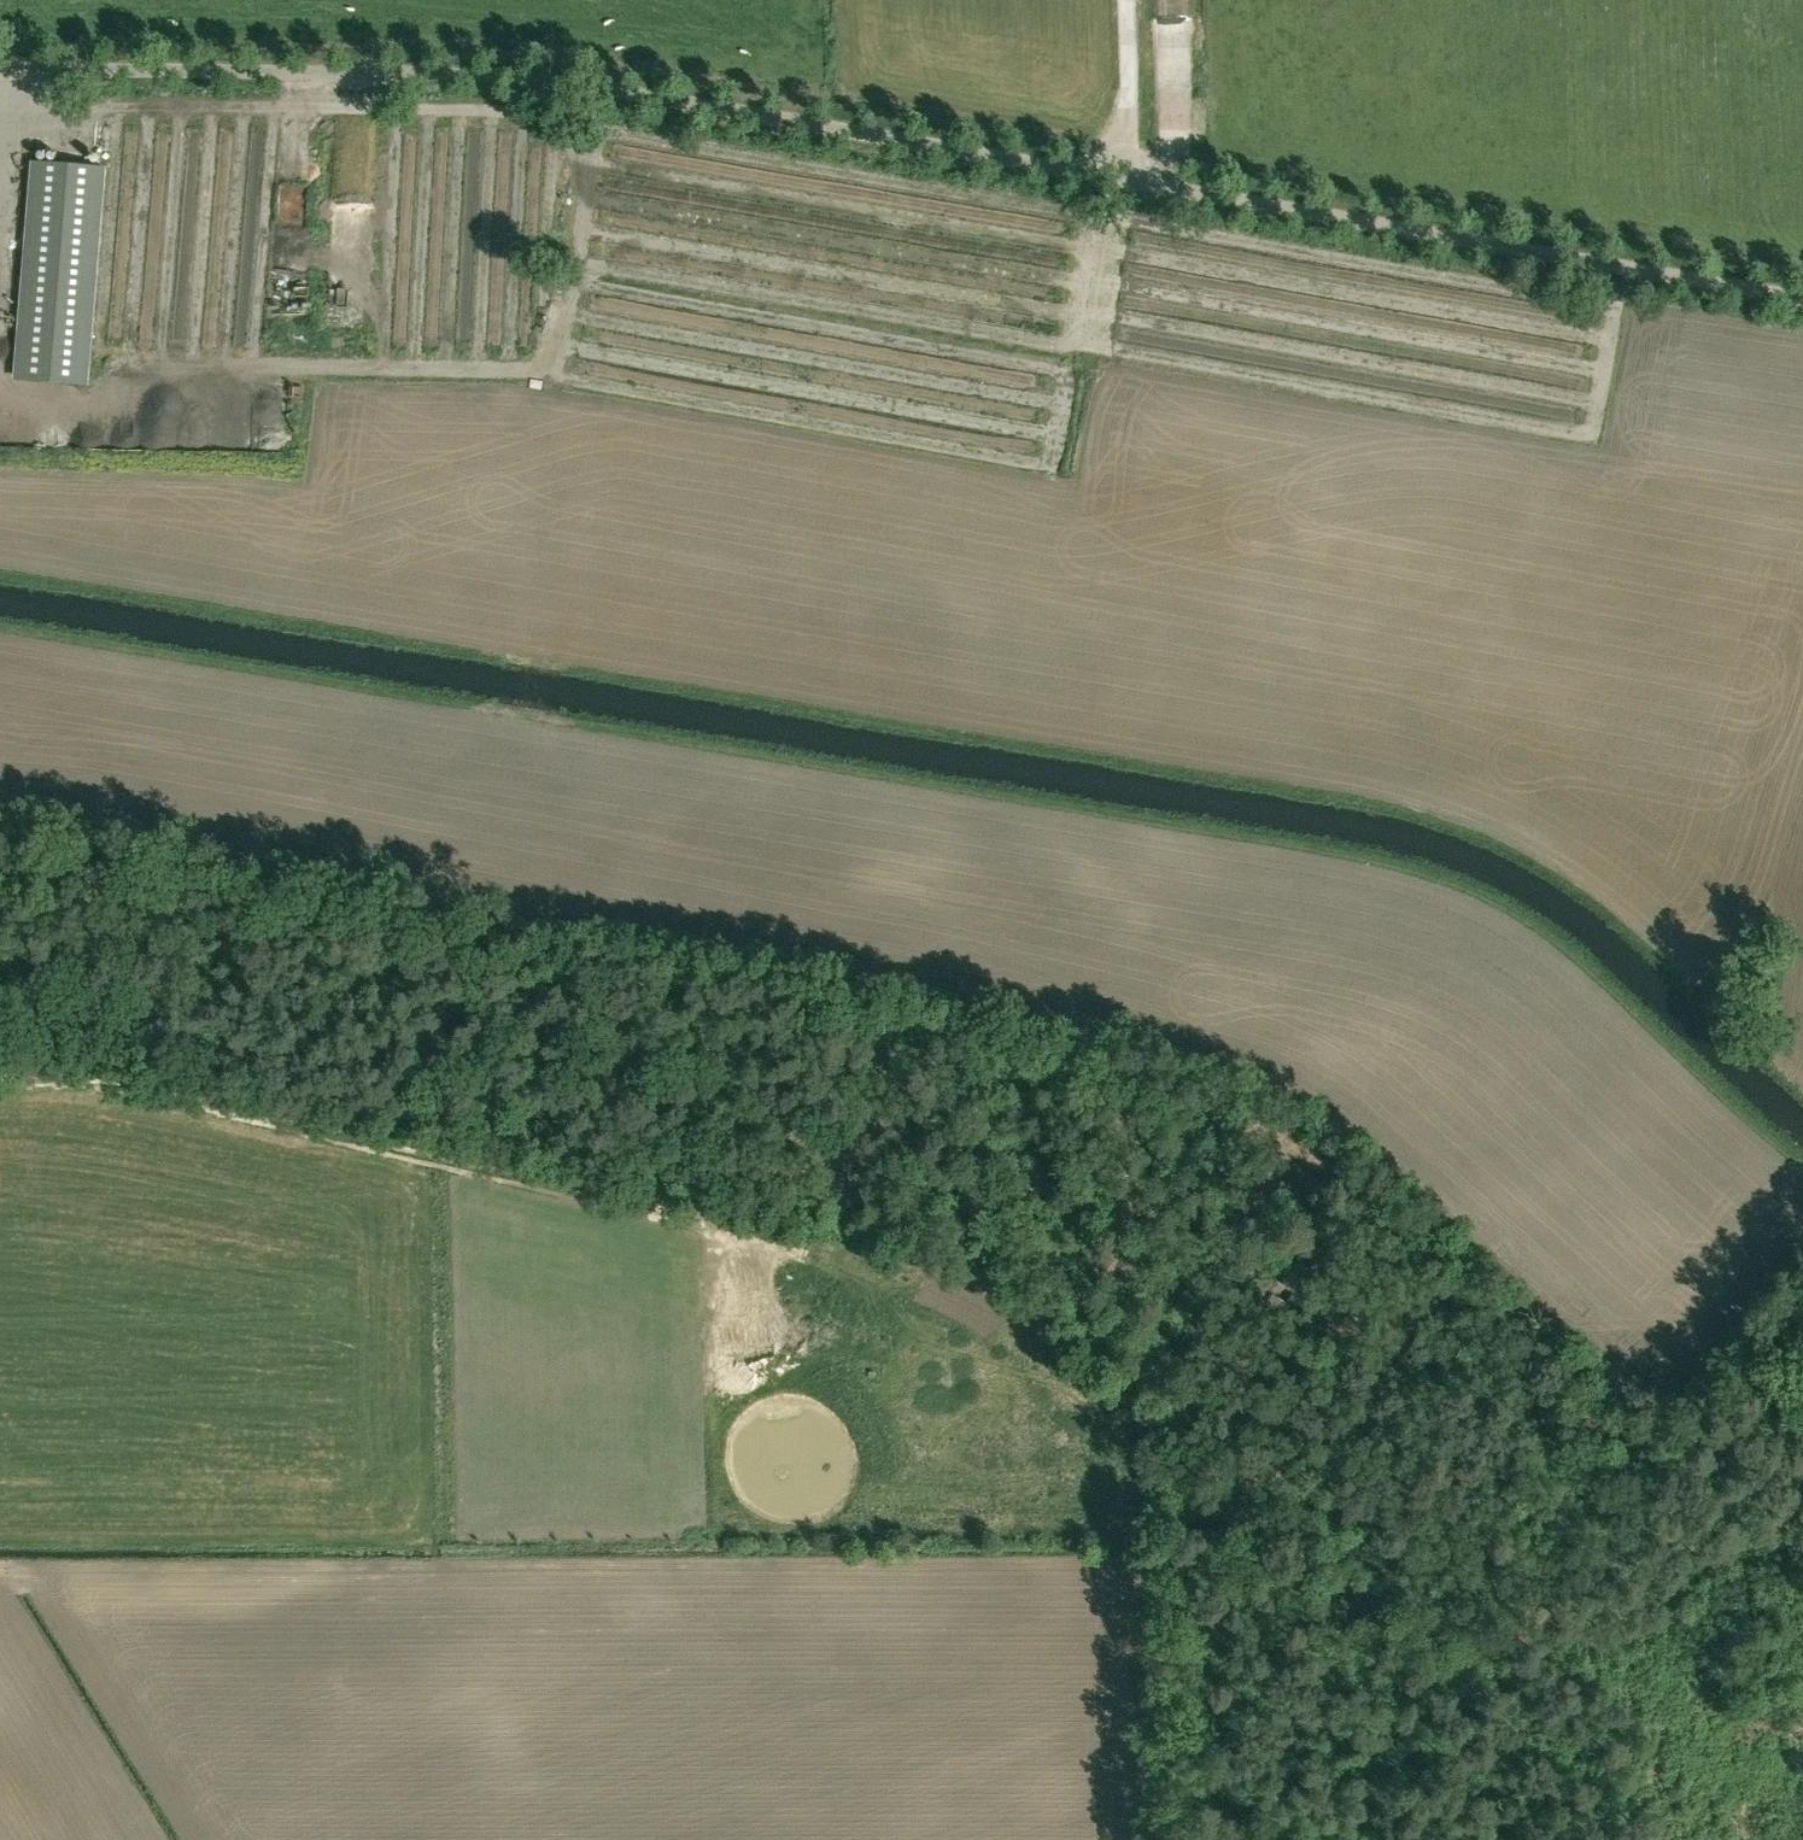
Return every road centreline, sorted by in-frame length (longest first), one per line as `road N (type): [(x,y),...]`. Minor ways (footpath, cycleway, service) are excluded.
road 1 (unclassified): [(1802,297),(579,87),(447,75),(0,70)]

